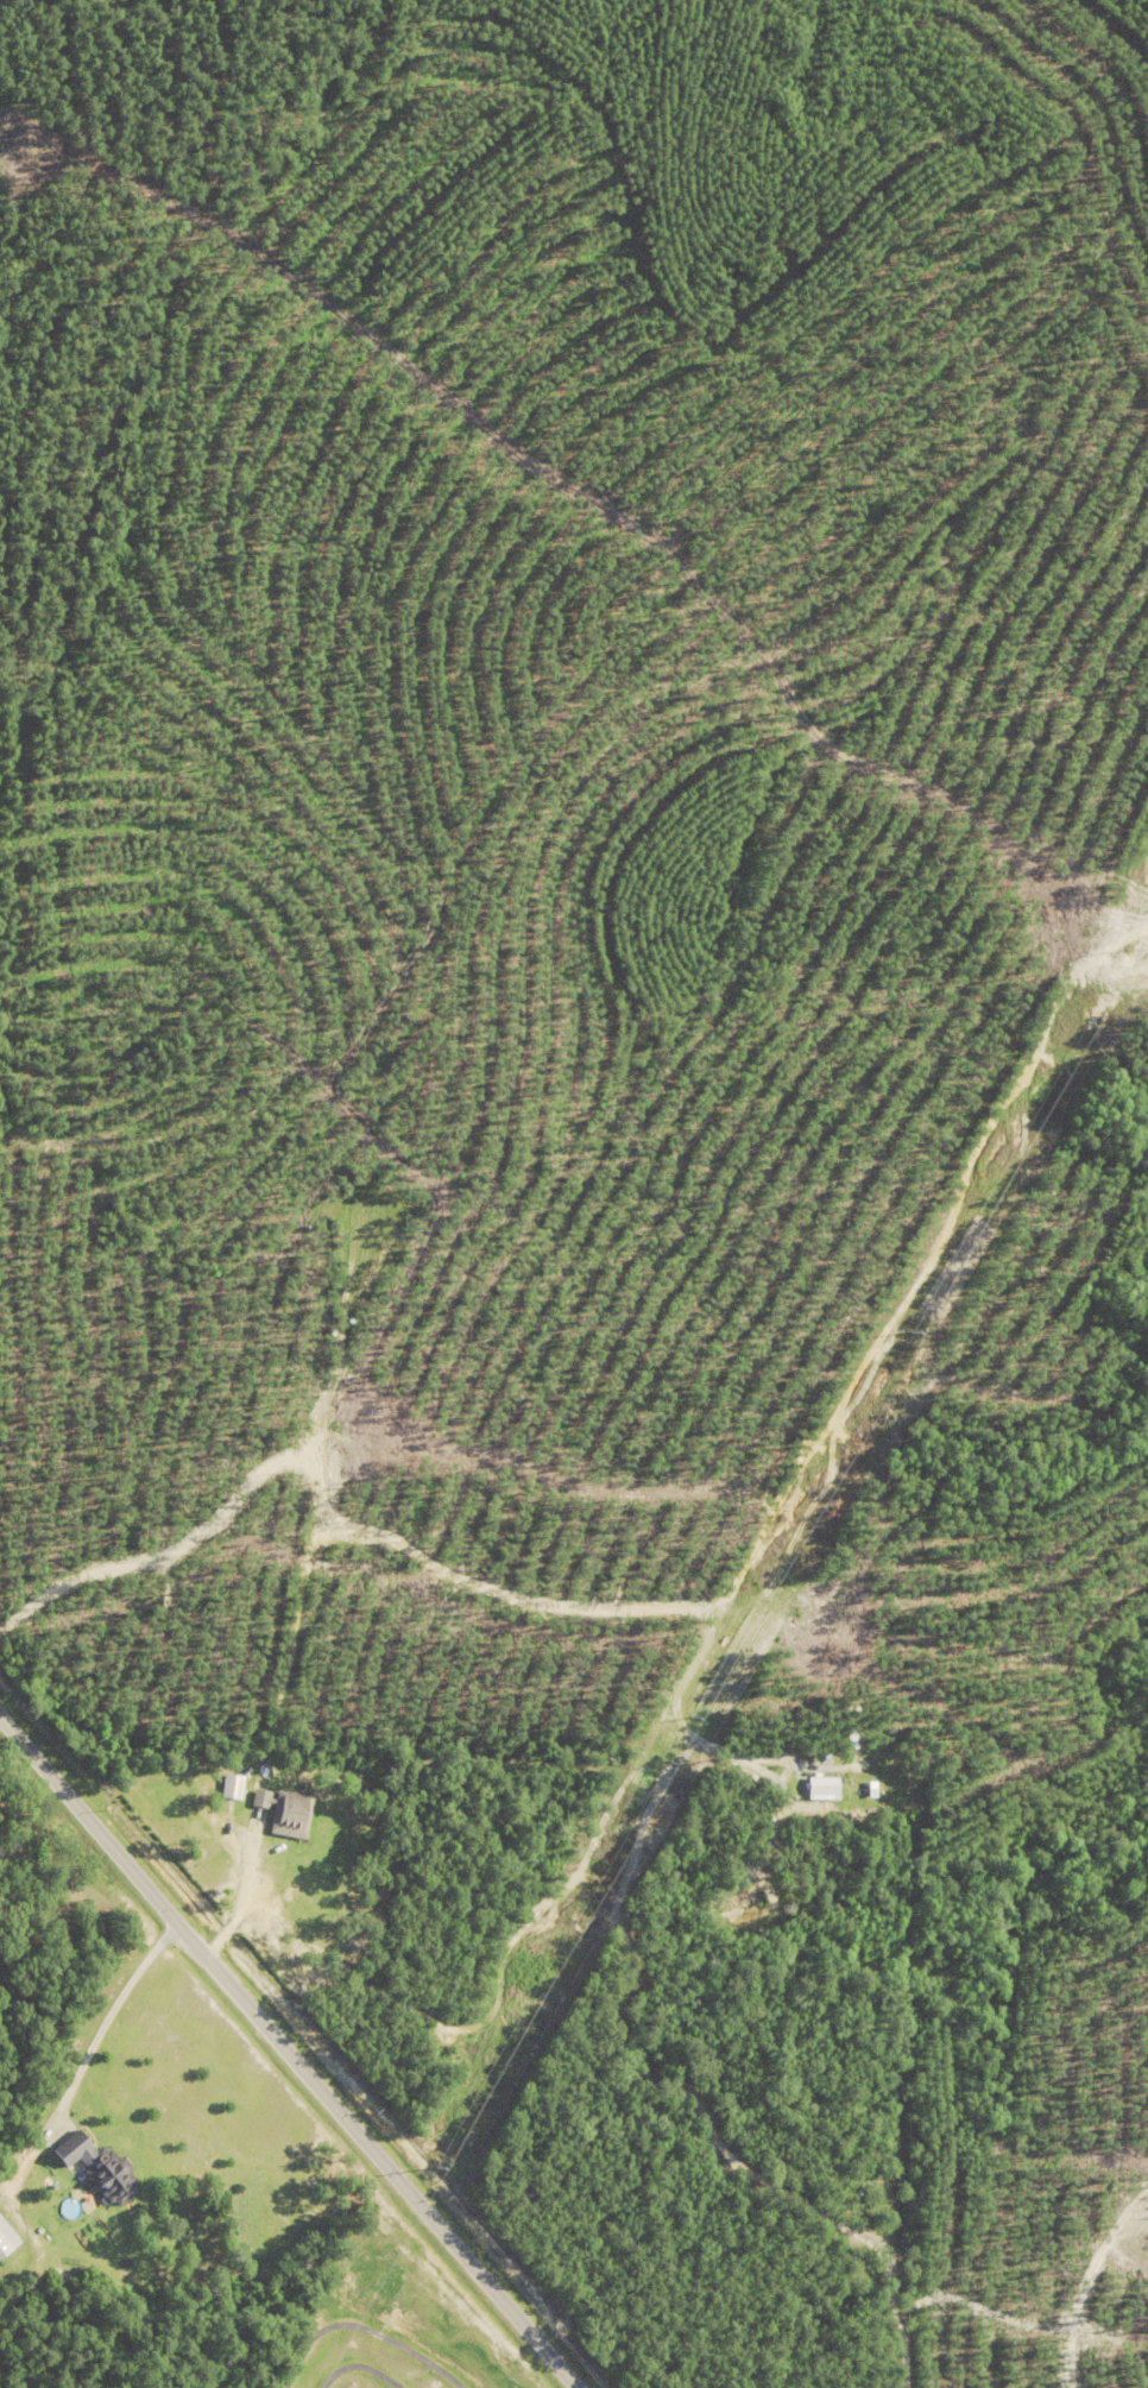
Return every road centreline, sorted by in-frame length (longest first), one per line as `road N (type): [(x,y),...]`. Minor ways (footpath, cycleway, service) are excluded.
road 1 (tertiary): [(576,2387),(0,1720)]

